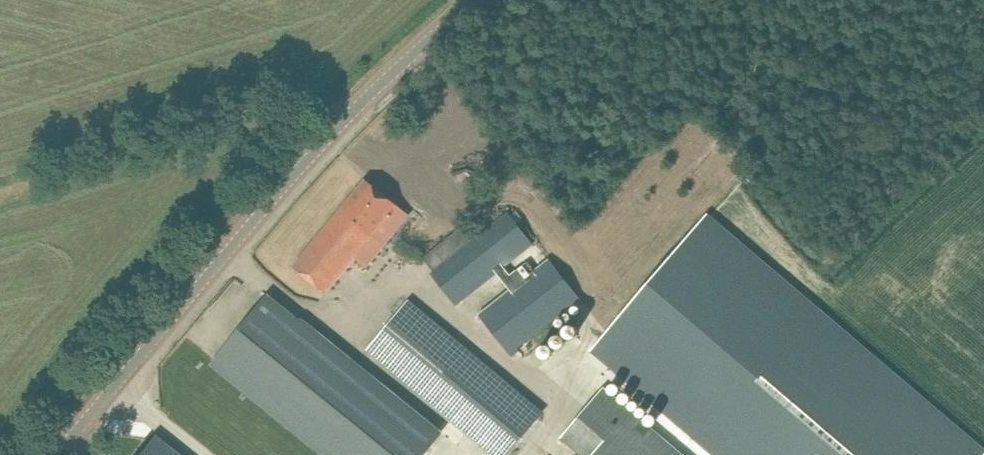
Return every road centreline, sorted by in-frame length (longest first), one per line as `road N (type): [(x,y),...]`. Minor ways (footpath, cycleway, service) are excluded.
road 1 (tertiary): [(53,454),(262,209),(377,87),(474,0)]

